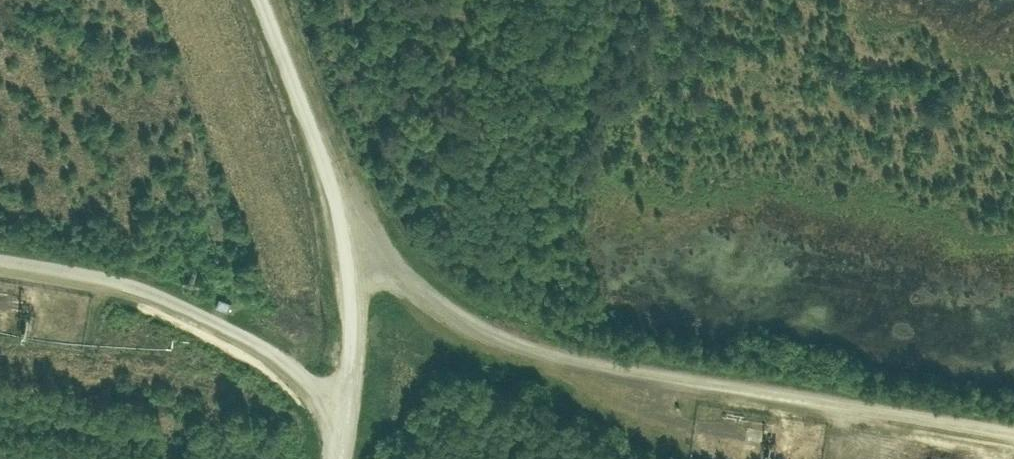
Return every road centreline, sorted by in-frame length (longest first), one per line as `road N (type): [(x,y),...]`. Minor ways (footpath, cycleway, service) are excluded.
road 1 (track): [(1013,429),(522,342),(407,283),(330,180)]
road 2 (unclassified): [(265,0),(342,224),(353,304),(342,458)]
road 3 (track): [(343,454),(318,384),(283,351),(211,309),(122,274),(0,252)]
road 4 (track): [(545,348),(593,387),(634,407),(725,428)]

